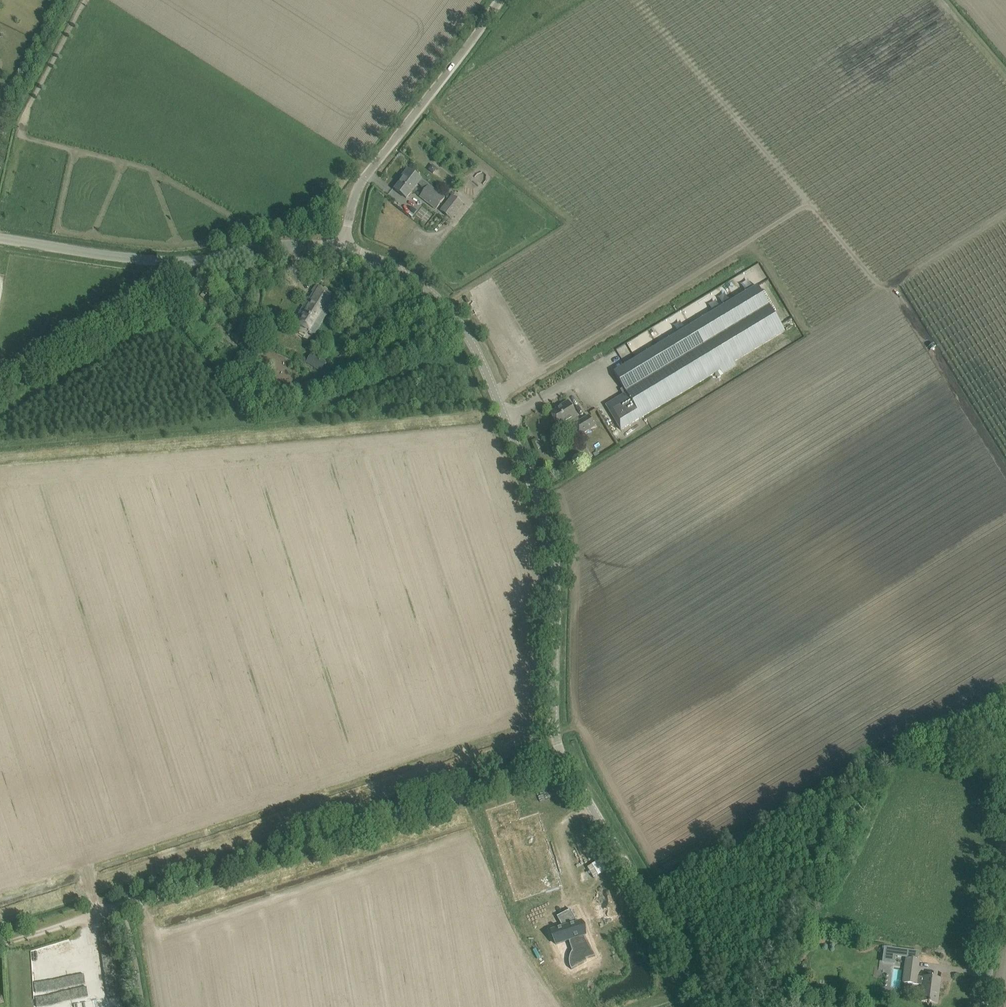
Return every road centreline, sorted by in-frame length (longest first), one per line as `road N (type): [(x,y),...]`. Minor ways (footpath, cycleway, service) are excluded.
road 1 (unclassified): [(566,763),(553,712),(552,548),(475,348),(425,287),(345,247)]
road 2 (unclassified): [(0,940),(566,763)]
road 3 (track): [(1005,688),(864,752),(641,891)]
road 4 (unclassified): [(0,238),(170,263),(262,245),(345,247)]
road 5 (unclassified): [(345,247),(361,183),(495,0)]
road 6 (unclassified): [(709,1006),(566,763)]
road 7 (track): [(0,390),(172,293),(188,263)]
road 8 (unclassified): [(978,1006),(1005,822)]

